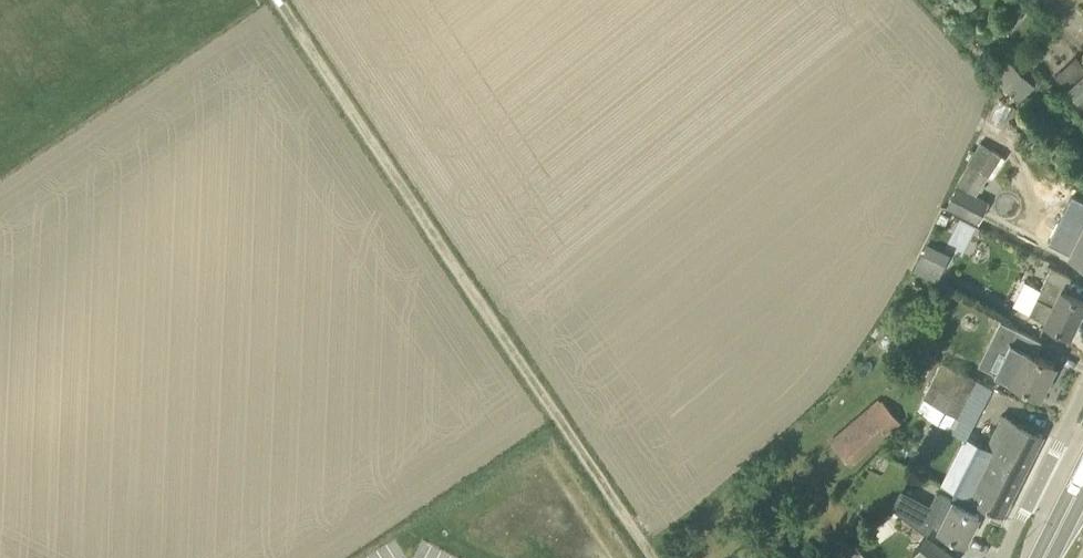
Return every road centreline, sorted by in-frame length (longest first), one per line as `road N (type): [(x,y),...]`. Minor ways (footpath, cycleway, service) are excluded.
road 1 (track): [(276,0),(648,557)]

